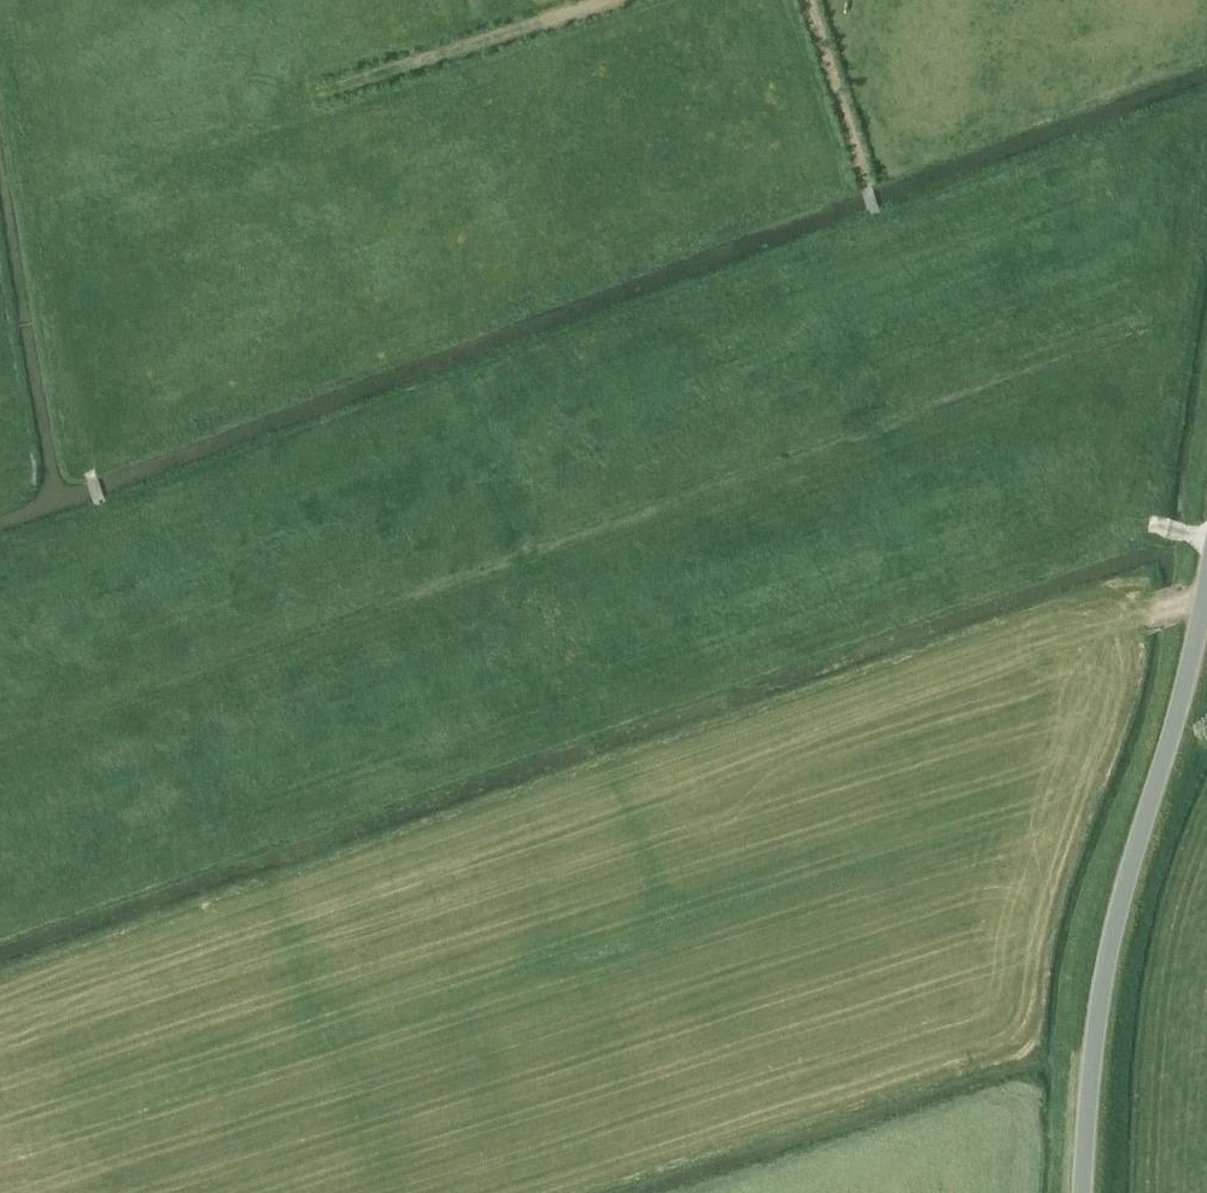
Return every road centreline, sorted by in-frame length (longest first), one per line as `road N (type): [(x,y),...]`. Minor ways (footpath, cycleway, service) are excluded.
road 1 (unclassified): [(1084,1192),(1106,967),(1206,584)]

